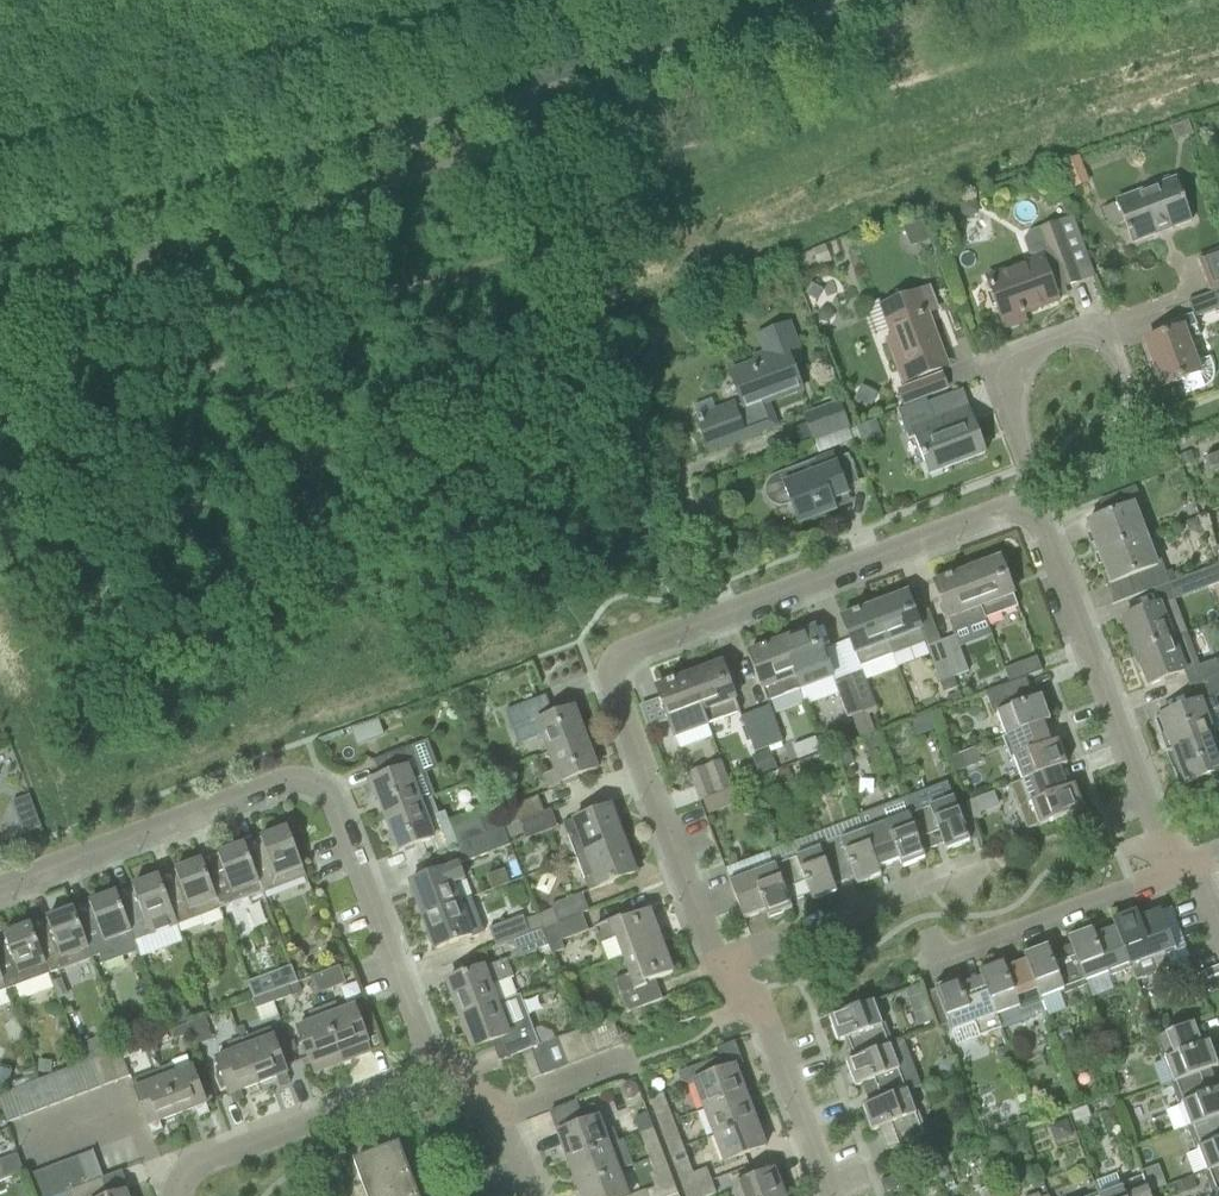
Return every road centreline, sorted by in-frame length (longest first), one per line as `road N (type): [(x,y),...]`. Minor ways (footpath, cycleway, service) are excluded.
road 1 (residential): [(829,1195),(765,1021),(717,959),(607,693),(612,669),(626,648),(1002,509),(1038,514)]
road 2 (secondary): [(0,267),(875,0)]
road 3 (secondary): [(802,0),(0,246)]
road 4 (residential): [(441,1073),(325,792),(280,781),(0,886)]
road 5 (residential): [(1218,926),(1203,883),(1188,872),(1145,801),(1038,514)]
road 6 (residential): [(1038,514),(996,384),(1000,367),(1006,357),(1081,330),(1100,335),(1120,365)]
road 7 (residential): [(183,1195),(201,1161),(406,1086)]
road 8 (residential): [(531,1195),(500,1116),(441,1073)]

